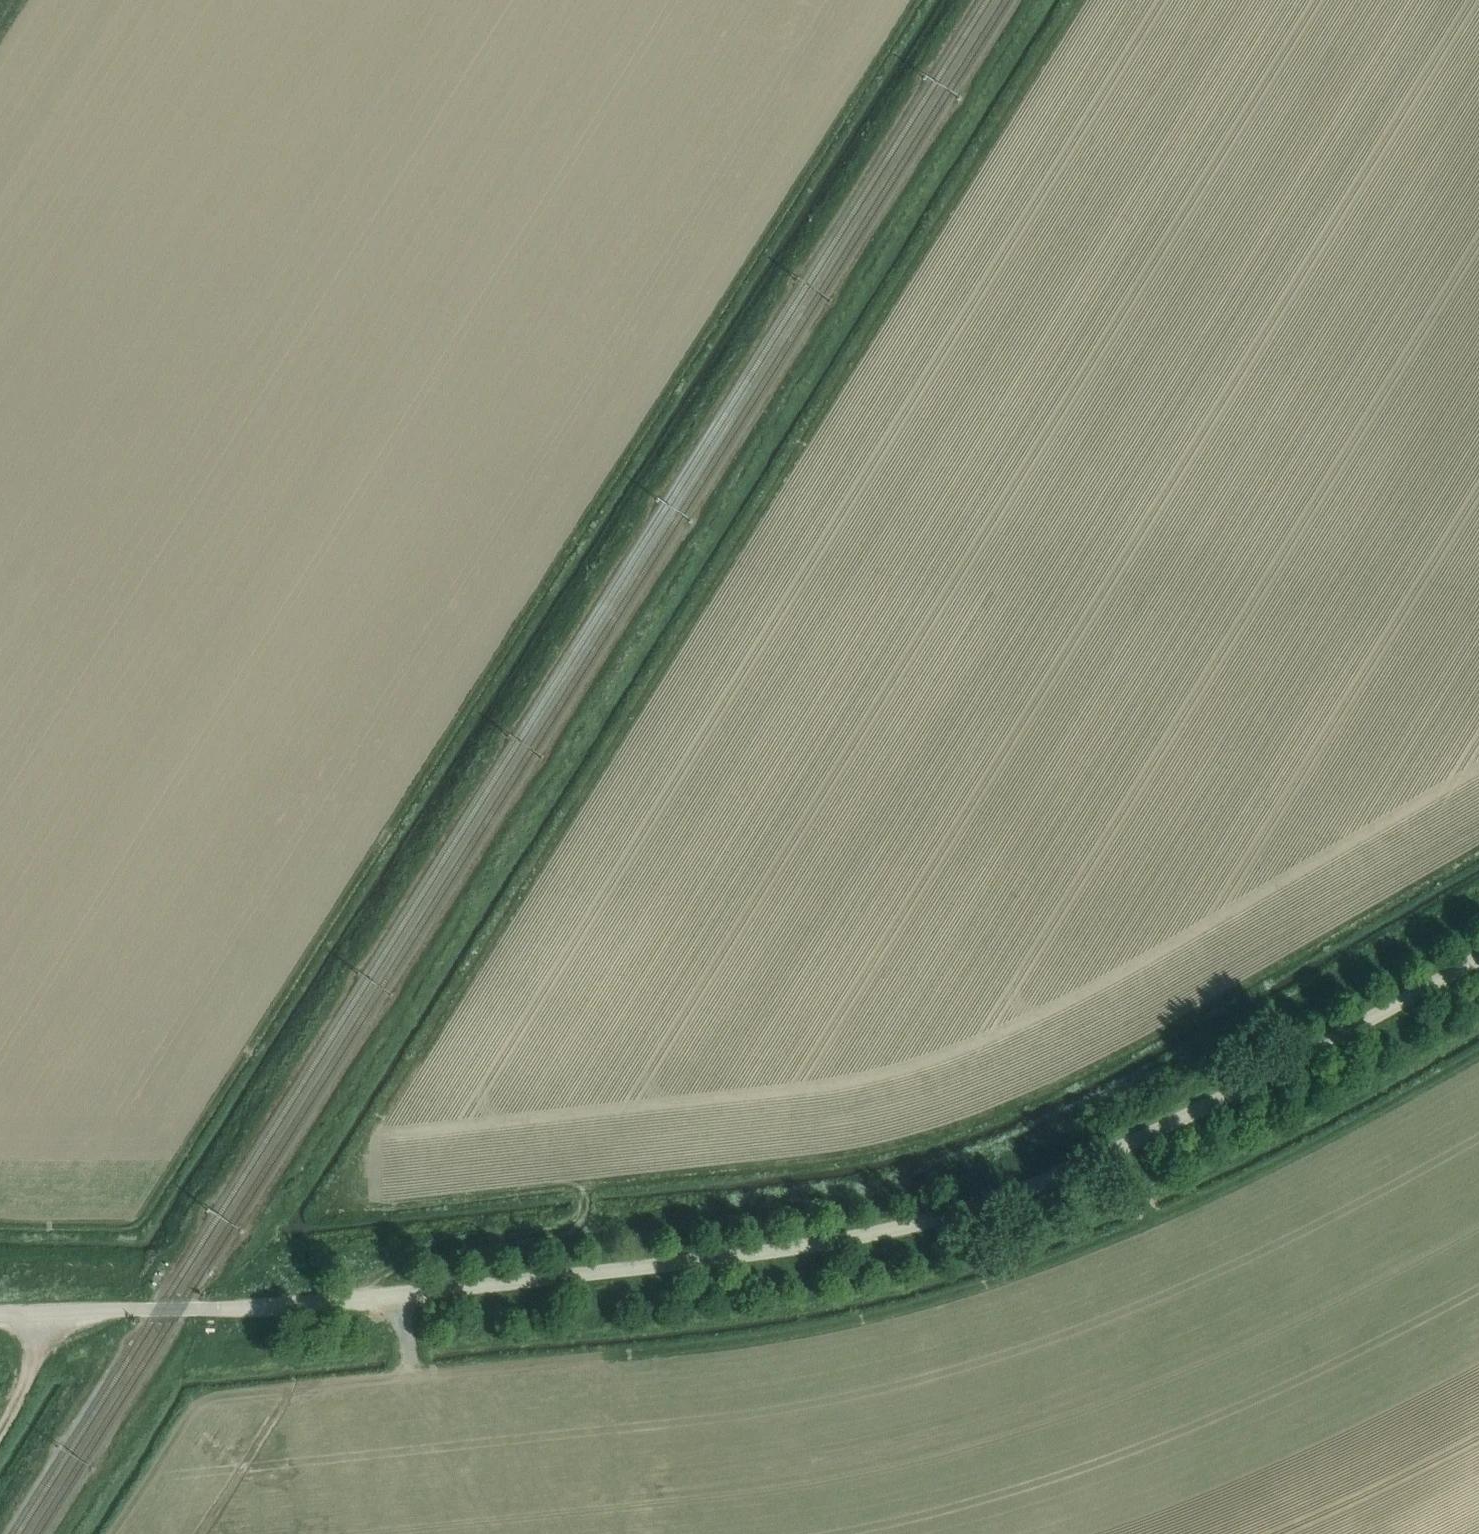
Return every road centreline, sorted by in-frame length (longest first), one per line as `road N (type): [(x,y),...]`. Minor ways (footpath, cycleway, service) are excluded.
road 1 (unclassified): [(1478,954),(1117,1145),(933,1215),(617,1273),(194,1307),(0,1312)]
road 2 (track): [(54,1313),(0,1433)]

